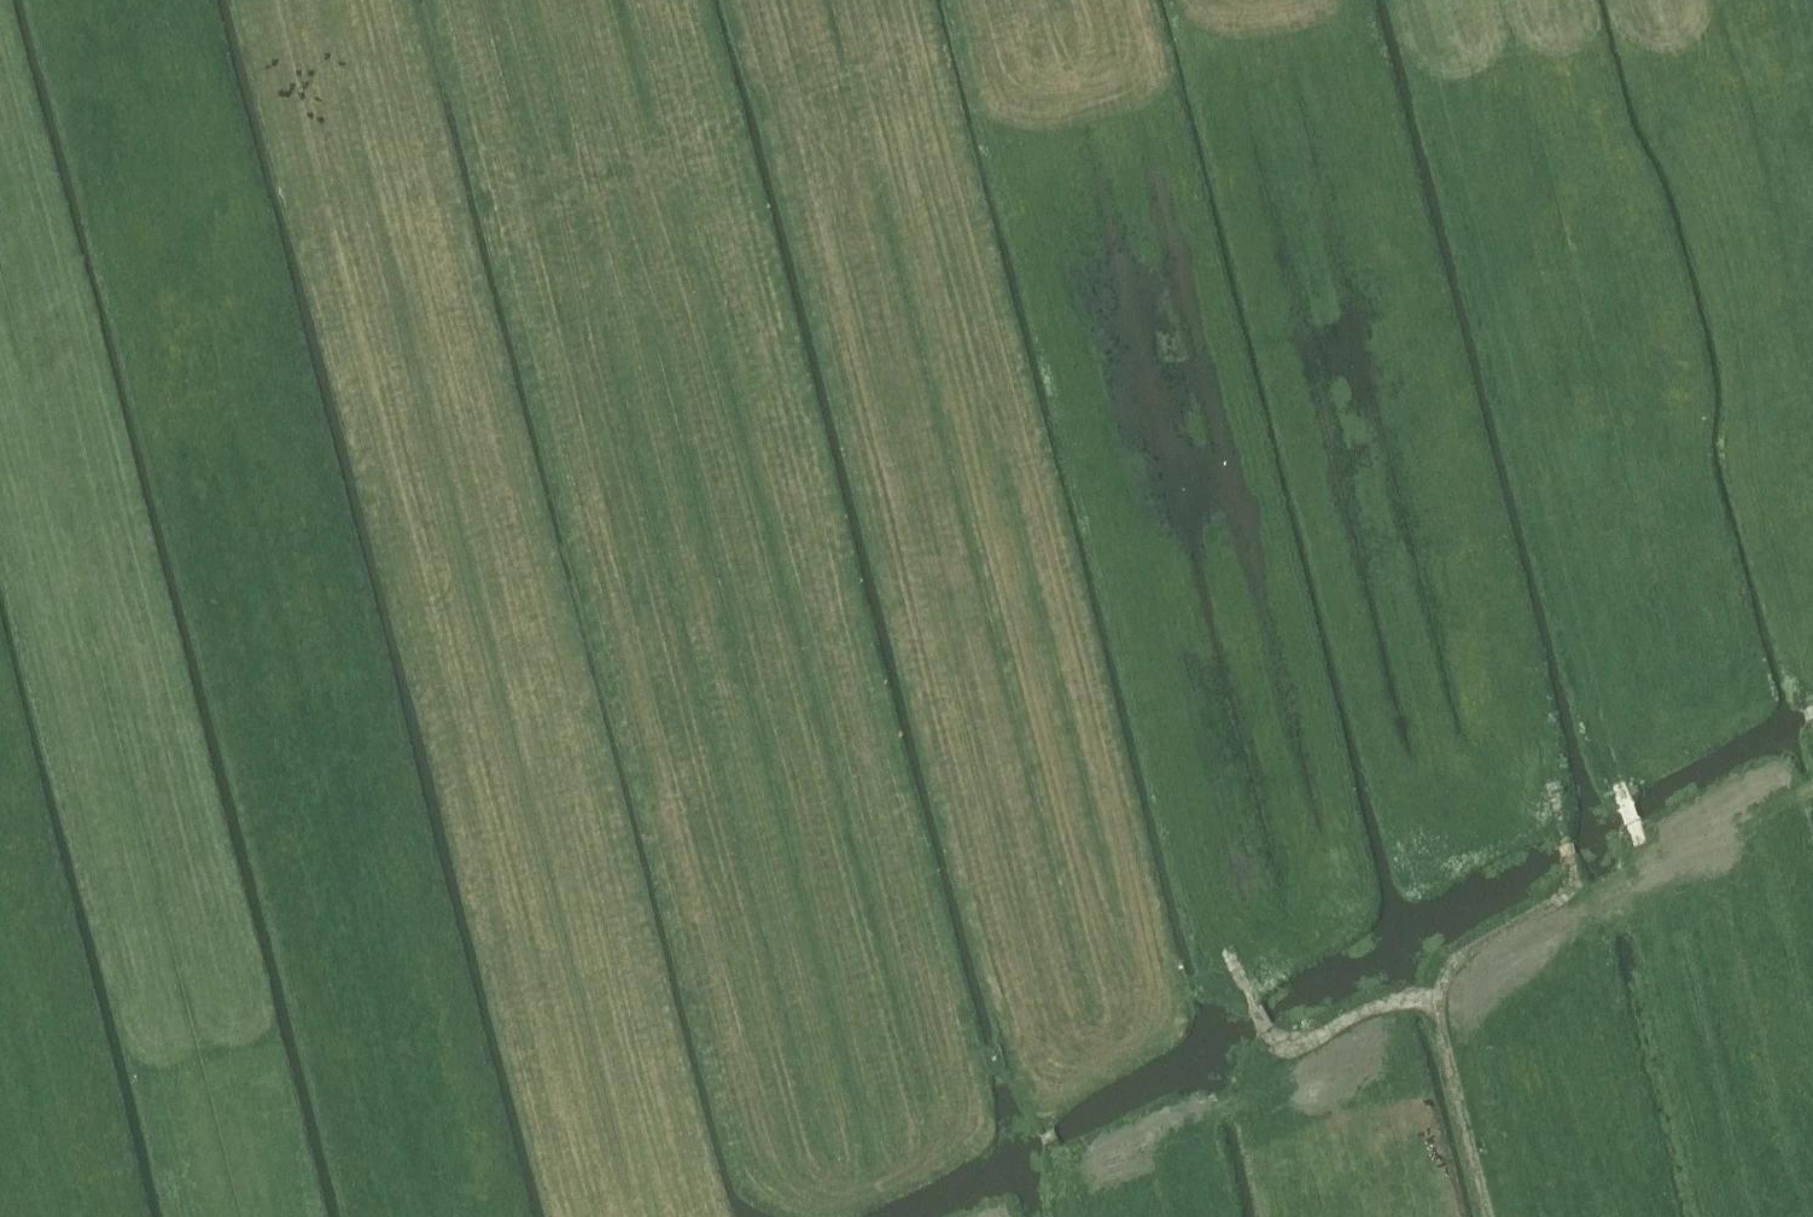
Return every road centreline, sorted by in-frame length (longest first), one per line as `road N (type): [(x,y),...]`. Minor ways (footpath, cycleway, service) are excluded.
road 1 (track): [(1288,1048),(1395,1000),(1437,998),(1455,963),(1567,891),(1575,873)]
road 2 (track): [(1493,1216),(1437,998)]

